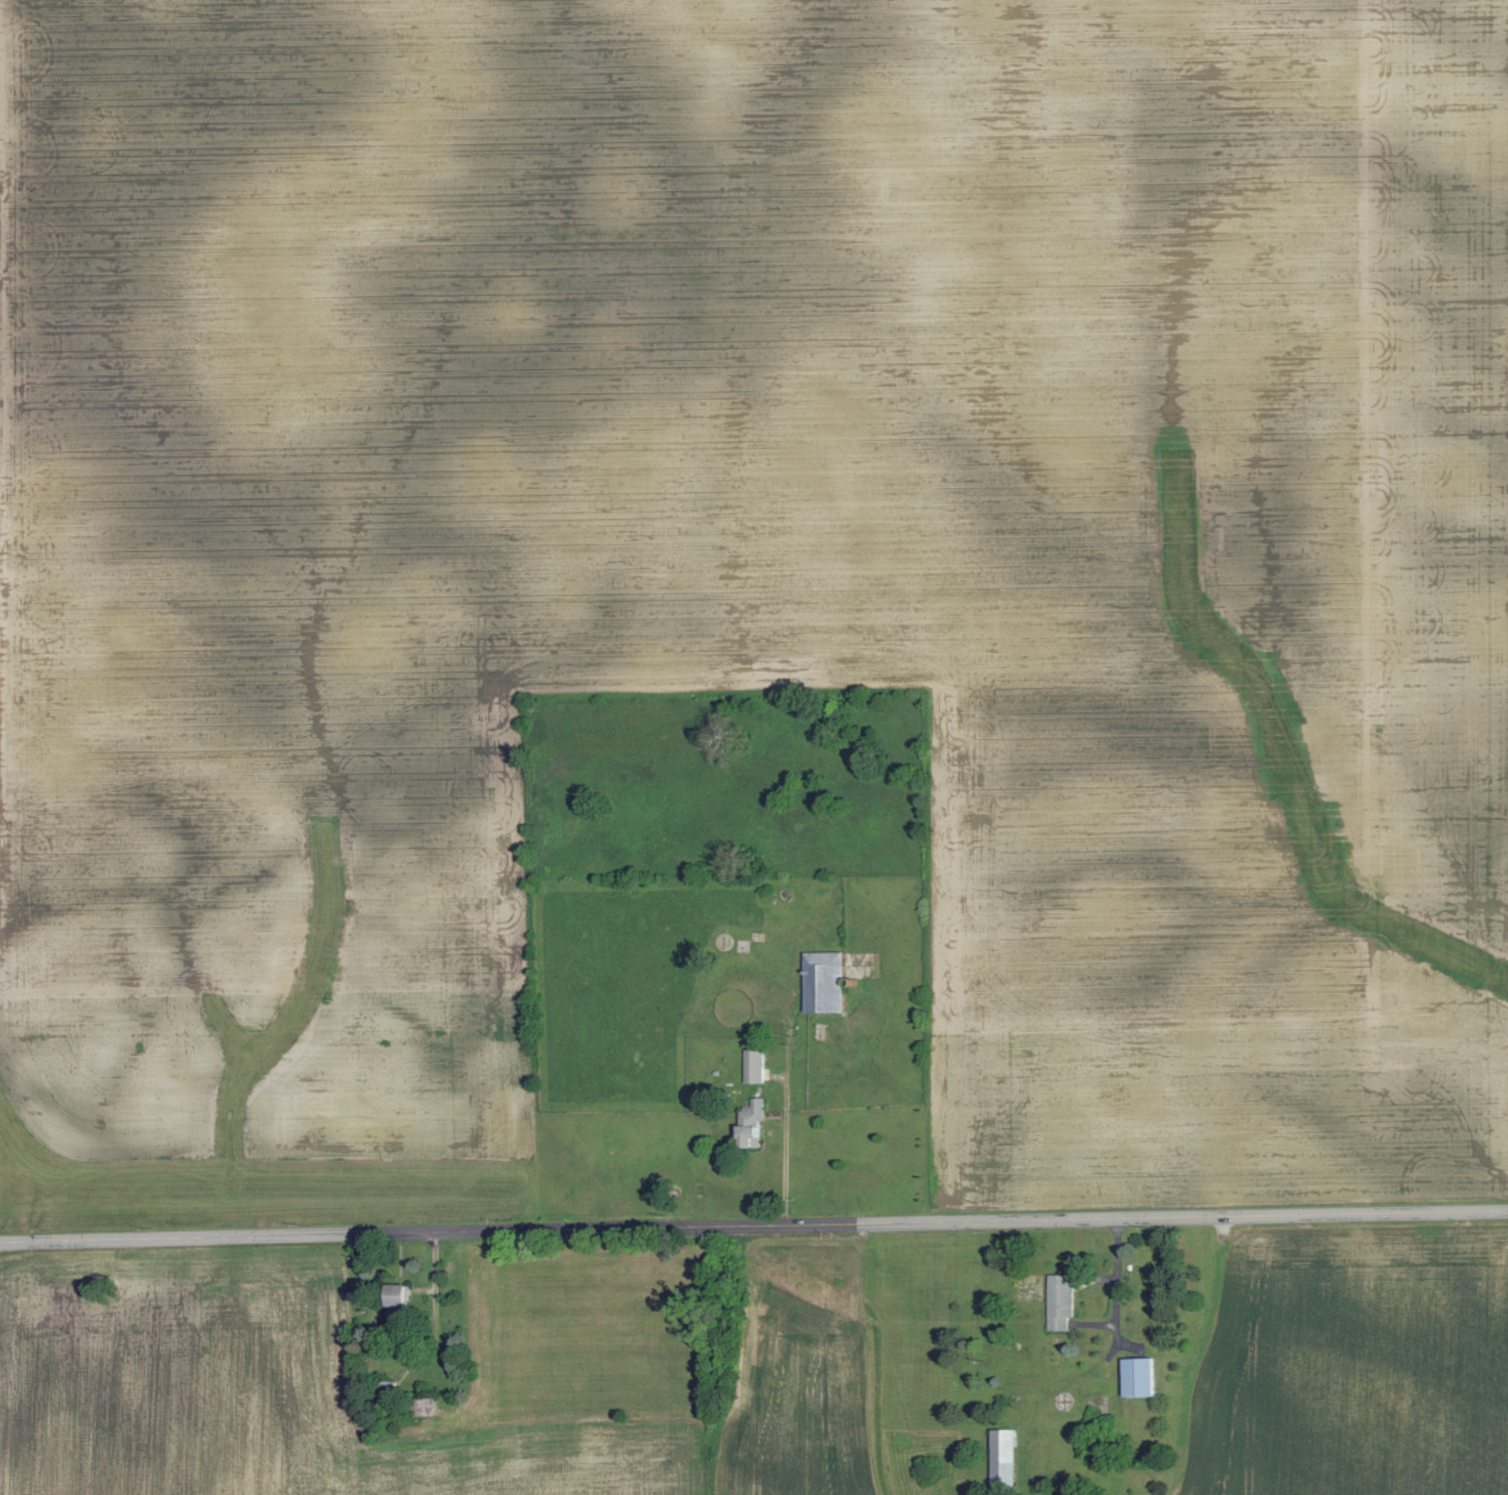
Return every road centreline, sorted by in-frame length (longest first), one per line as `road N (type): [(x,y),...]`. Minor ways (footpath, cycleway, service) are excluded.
road 1 (residential): [(0,1242),(1507,1211)]

